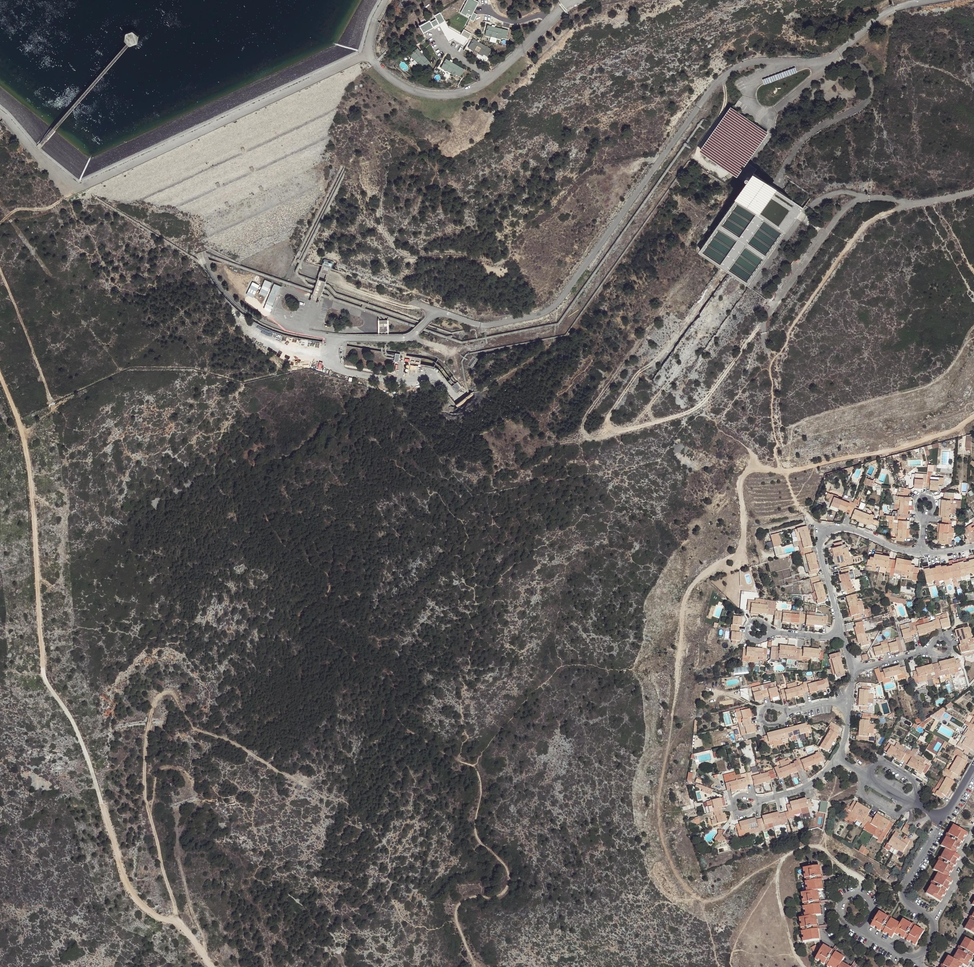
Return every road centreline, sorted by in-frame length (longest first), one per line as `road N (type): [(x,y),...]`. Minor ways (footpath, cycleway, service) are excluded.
road 1 (track): [(210,966),(180,923),(160,919),(131,895),(75,730),(45,681),(32,482),(0,376)]
road 2 (track): [(787,855),(702,900),(671,865),(658,812),(686,595),(740,549),(745,471),(789,473)]
road 3 (track): [(175,921),(146,802),(156,700),(175,694),(192,729),(286,776)]
road 4 (track): [(765,319),(691,412),(586,435),(585,417),(653,321)]
road 5 (residential): [(943,817),(904,885),(905,901),(934,924),(922,953),(904,956),(862,924)]
road 6 (track): [(805,966),(781,905),(782,862),(819,847),(853,874),(857,896)]
road 7 (track): [(615,431),(609,416),(637,374),(721,277)]
road 8 (track): [(911,204),(867,224),(789,332)]
road 9 (track): [(303,265),(328,281),(438,311)]
road 10 (track): [(50,400),(0,271)]
road 11 (track): [(724,75),(723,111),(697,156),(726,176)]

